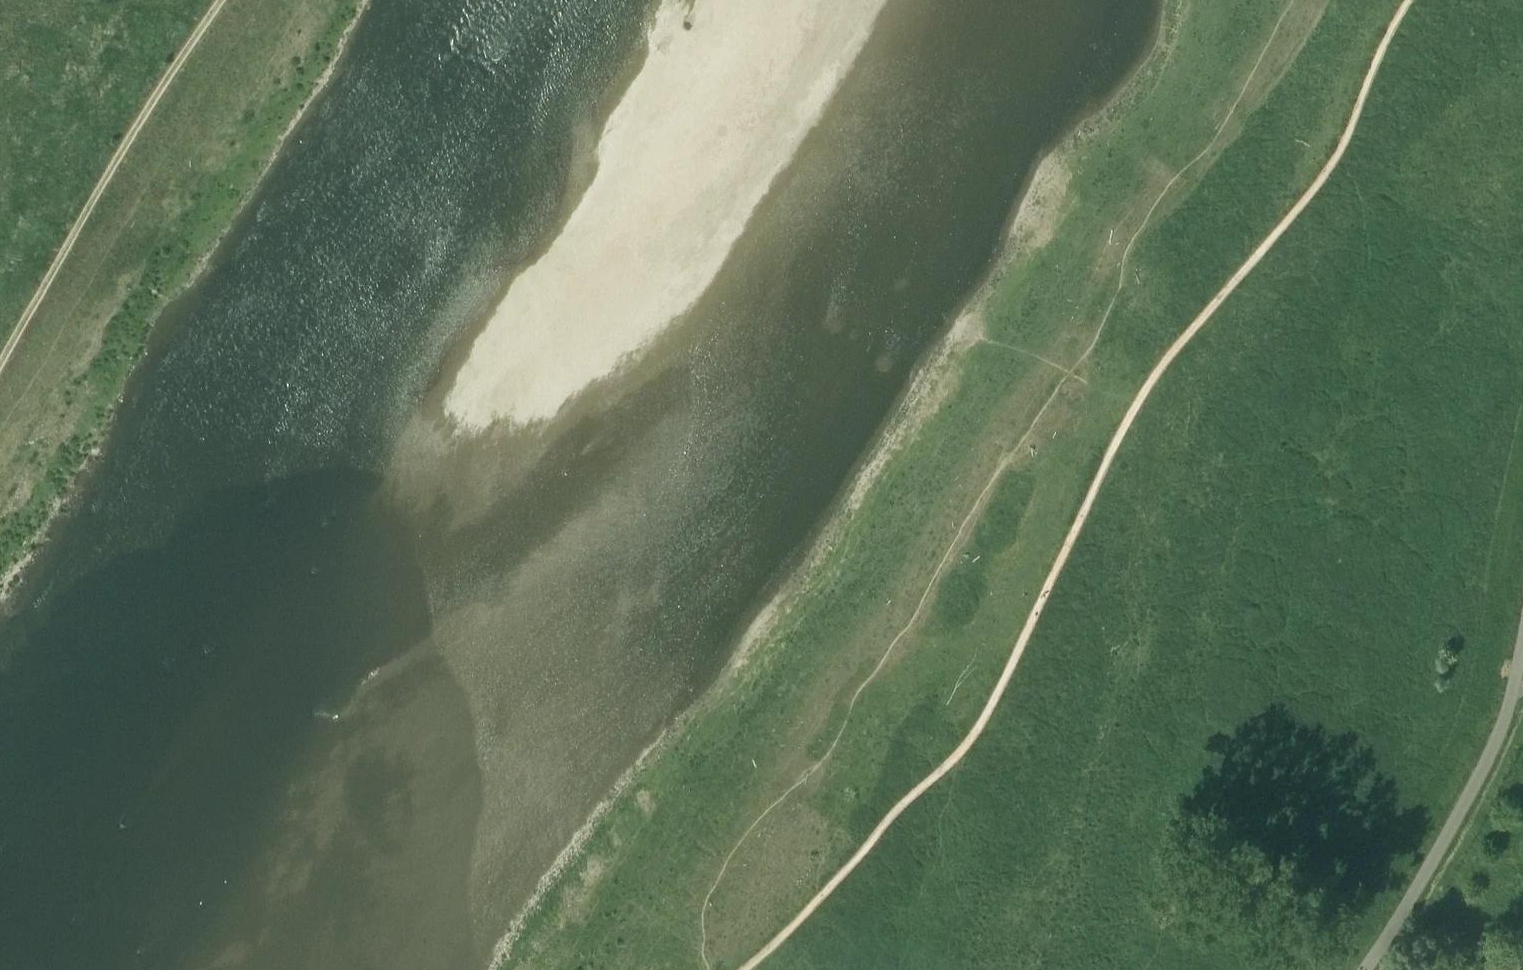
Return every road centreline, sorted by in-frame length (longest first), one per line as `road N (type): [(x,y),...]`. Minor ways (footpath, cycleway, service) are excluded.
road 1 (unclassified): [(1364,969),(1485,764),(1522,636)]

